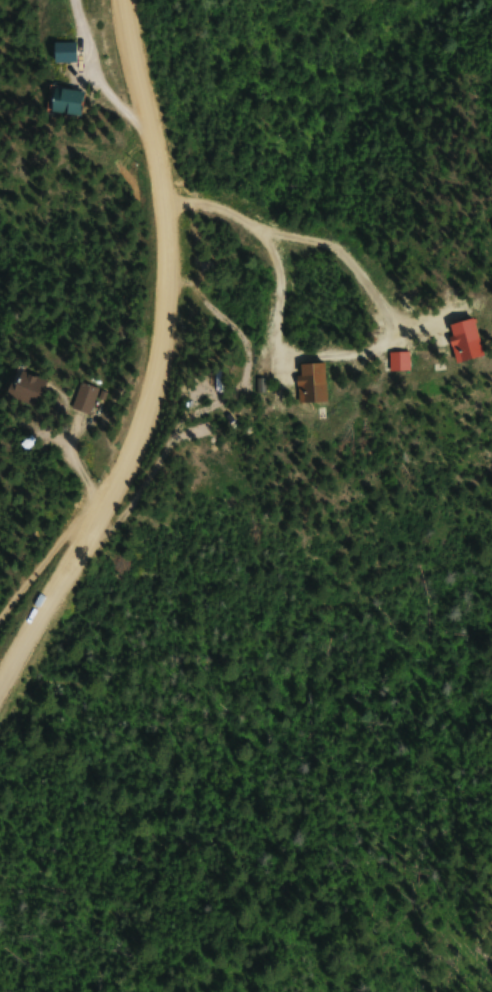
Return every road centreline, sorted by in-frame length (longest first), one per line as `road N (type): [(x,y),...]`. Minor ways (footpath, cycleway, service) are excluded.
road 1 (residential): [(0,679),(141,407),(158,330),(161,246),(120,0)]
road 2 (track): [(0,614),(66,533),(84,529)]

